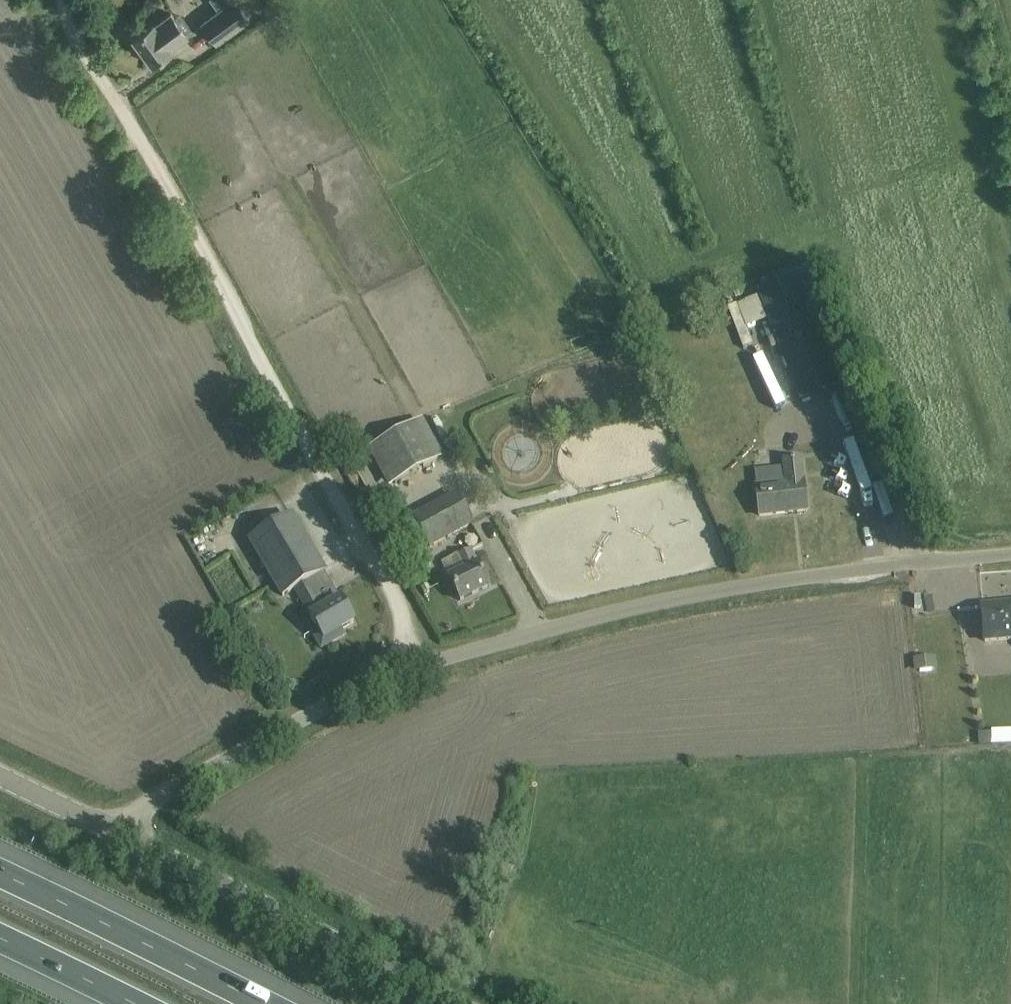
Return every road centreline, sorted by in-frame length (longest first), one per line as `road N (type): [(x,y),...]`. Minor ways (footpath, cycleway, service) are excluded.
road 1 (unclassified): [(115,832),(279,728),(461,639),(726,585),(1010,554)]
road 2 (track): [(438,650),(70,0)]
road 3 (unclassified): [(457,1003),(115,832)]
road 4 (motorway): [(267,1003),(0,873)]
road 5 (motorway): [(0,939),(136,1003)]
road 6 (unclassified): [(115,832),(0,777)]

